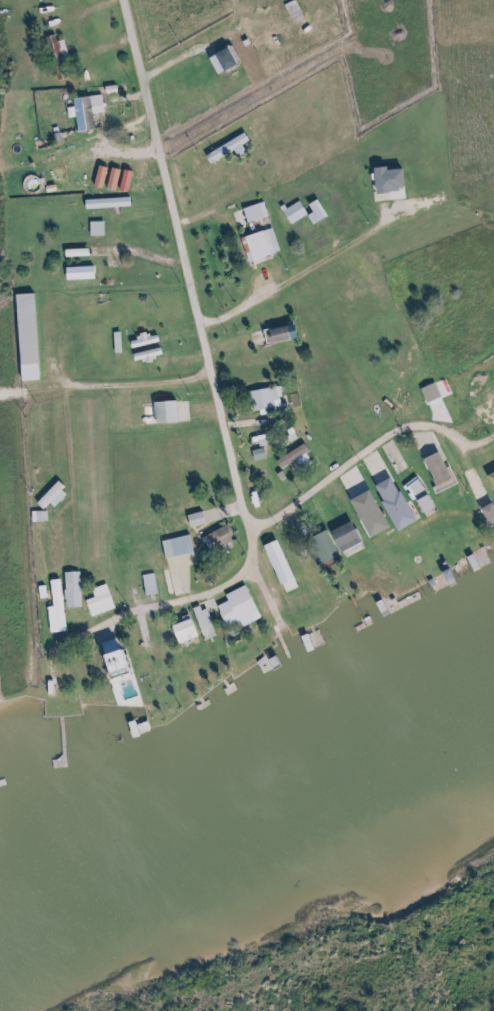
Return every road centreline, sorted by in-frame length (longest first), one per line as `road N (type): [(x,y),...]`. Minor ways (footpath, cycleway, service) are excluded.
road 1 (residential): [(118,0),(250,533),(251,567),(226,589)]
road 2 (residential): [(250,533),(397,434),(441,437),(460,455),(493,435)]

